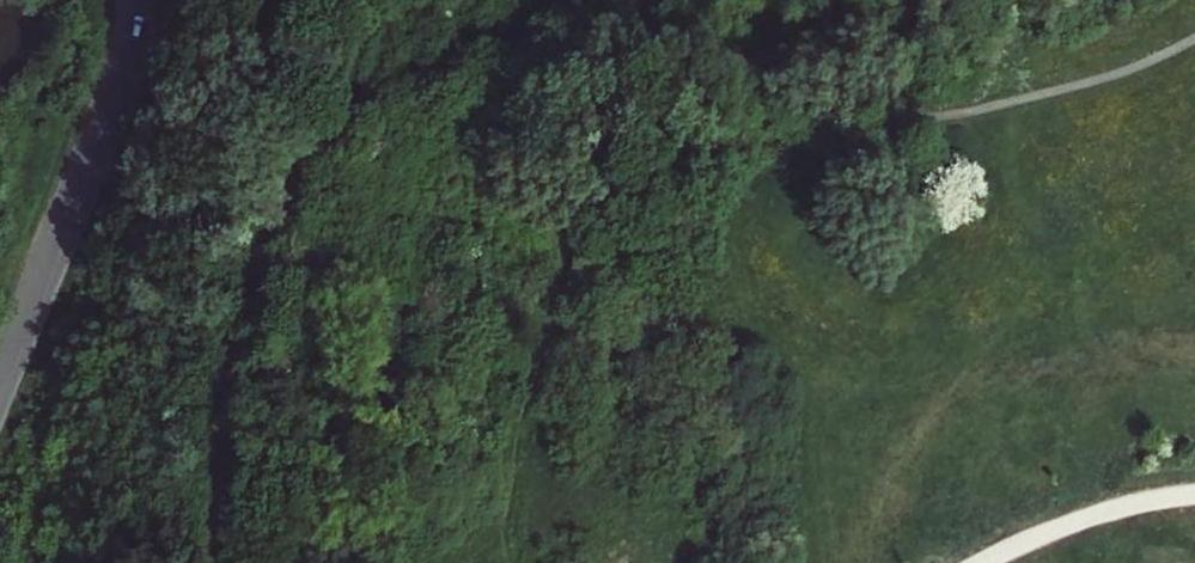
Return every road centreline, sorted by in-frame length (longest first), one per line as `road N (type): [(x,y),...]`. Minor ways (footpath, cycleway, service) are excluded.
road 1 (unclassified): [(0,382),(121,79),(135,0)]

